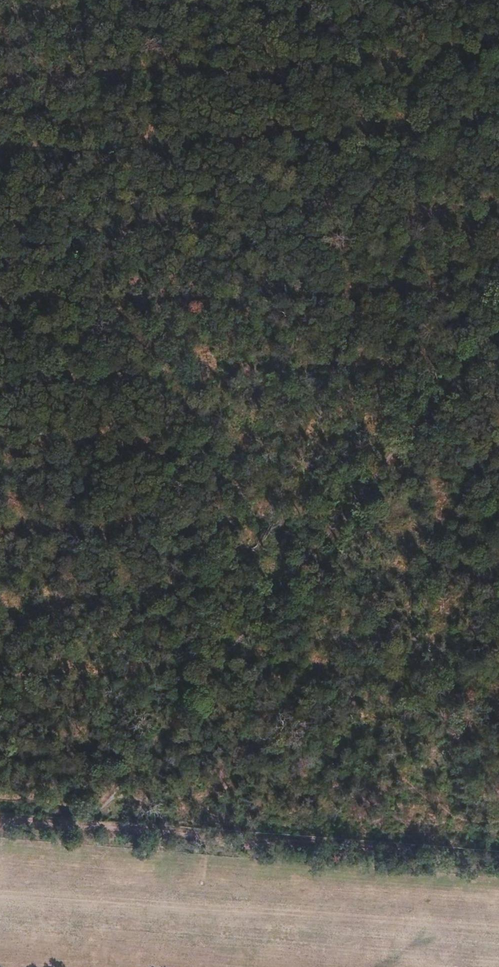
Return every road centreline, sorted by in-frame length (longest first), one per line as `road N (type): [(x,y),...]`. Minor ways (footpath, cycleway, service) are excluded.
road 1 (unclassified): [(135,782),(498,333)]

